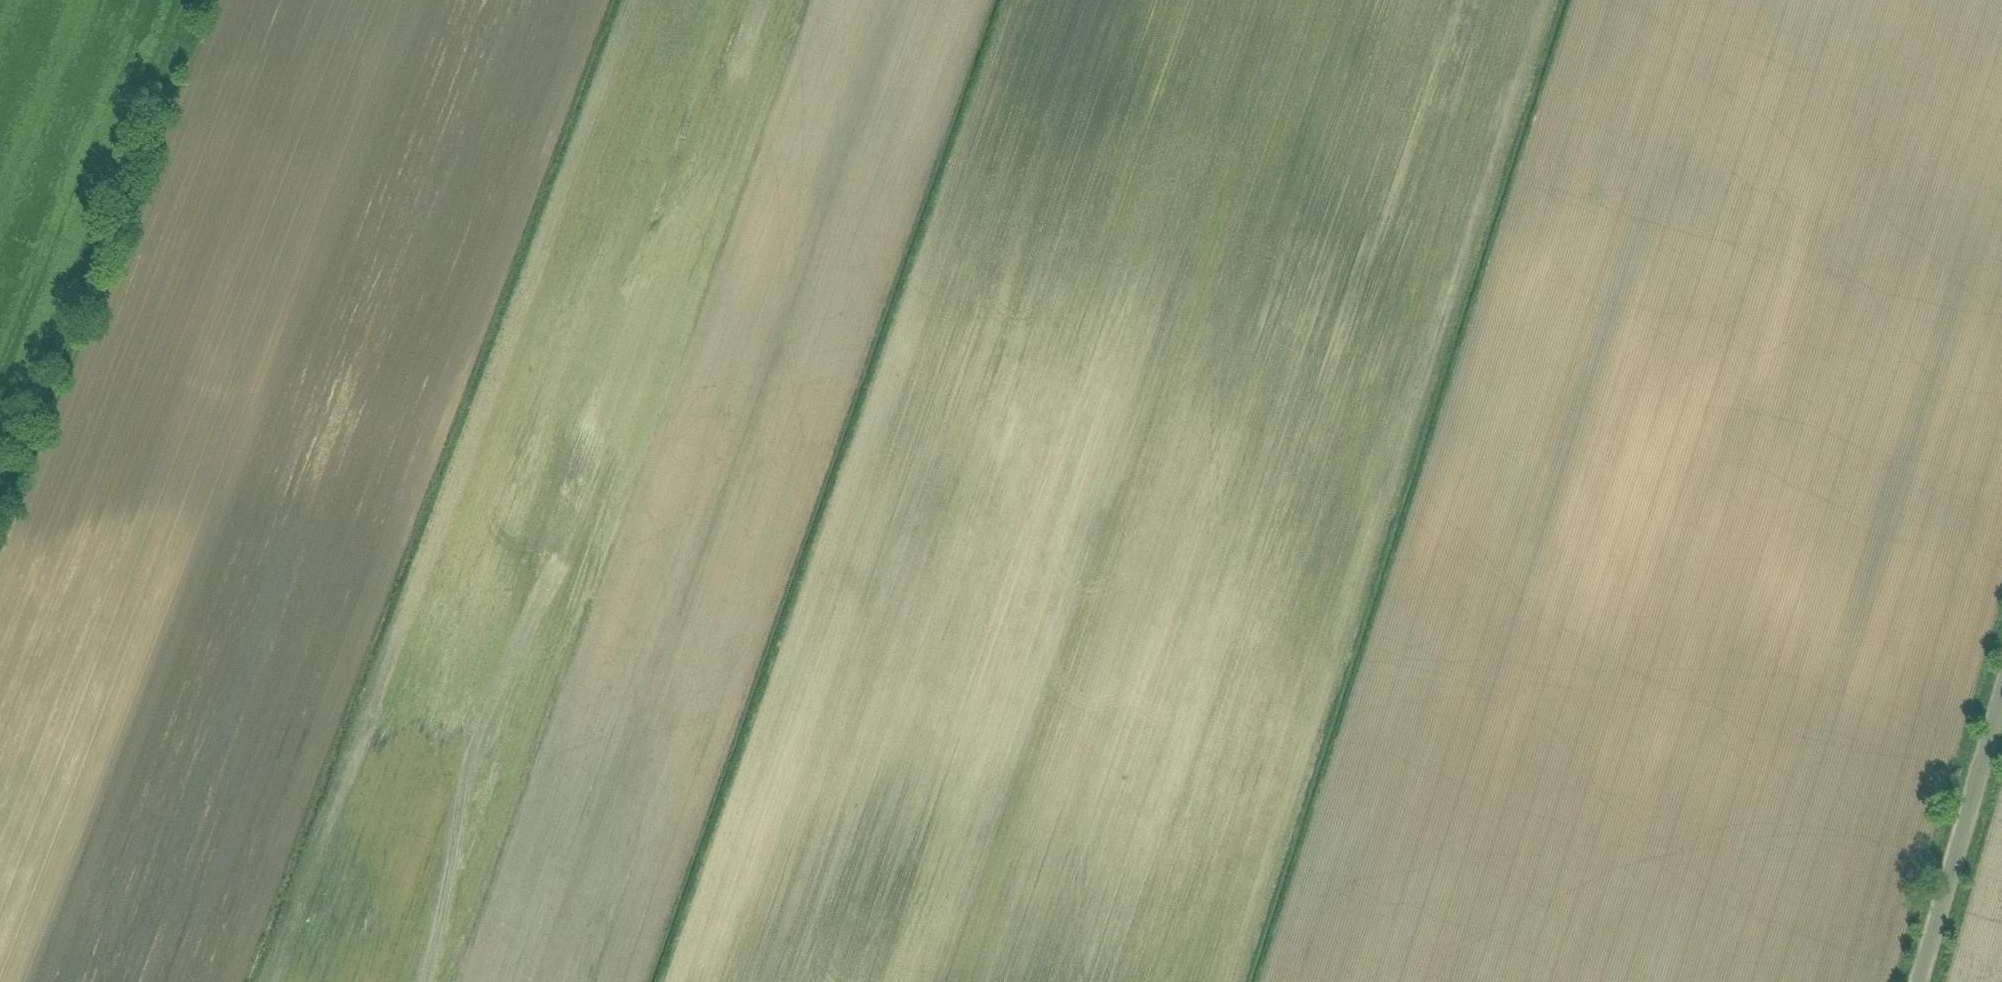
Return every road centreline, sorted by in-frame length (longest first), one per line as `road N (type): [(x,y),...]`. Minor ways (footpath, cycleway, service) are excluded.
road 1 (unclassified): [(1915,981),(2001,681)]

